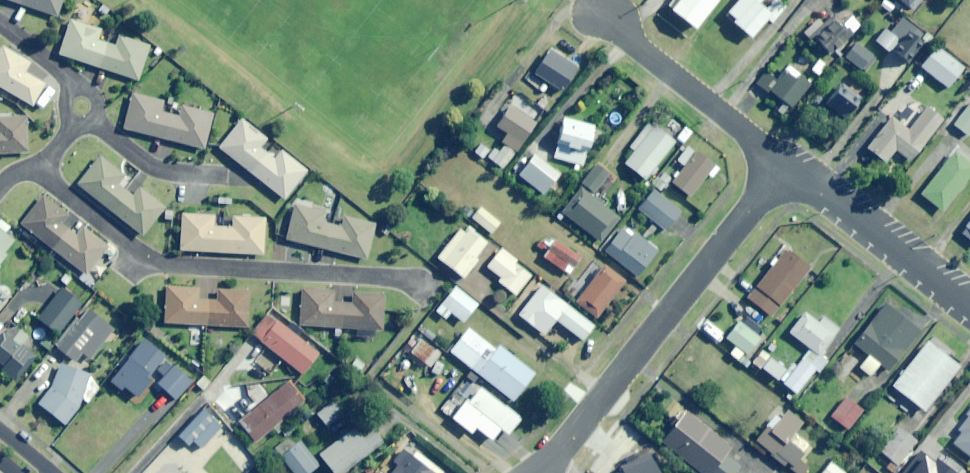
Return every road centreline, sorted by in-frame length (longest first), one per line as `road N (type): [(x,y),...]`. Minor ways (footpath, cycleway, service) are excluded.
road 1 (residential): [(36,165),(157,263),(399,276),(433,293)]
road 2 (residential): [(550,458),(785,164)]
road 3 (residential): [(785,164),(594,7)]
road 4 (residential): [(969,307),(785,164)]
road 5 (residential): [(227,174),(155,166),(97,116)]

